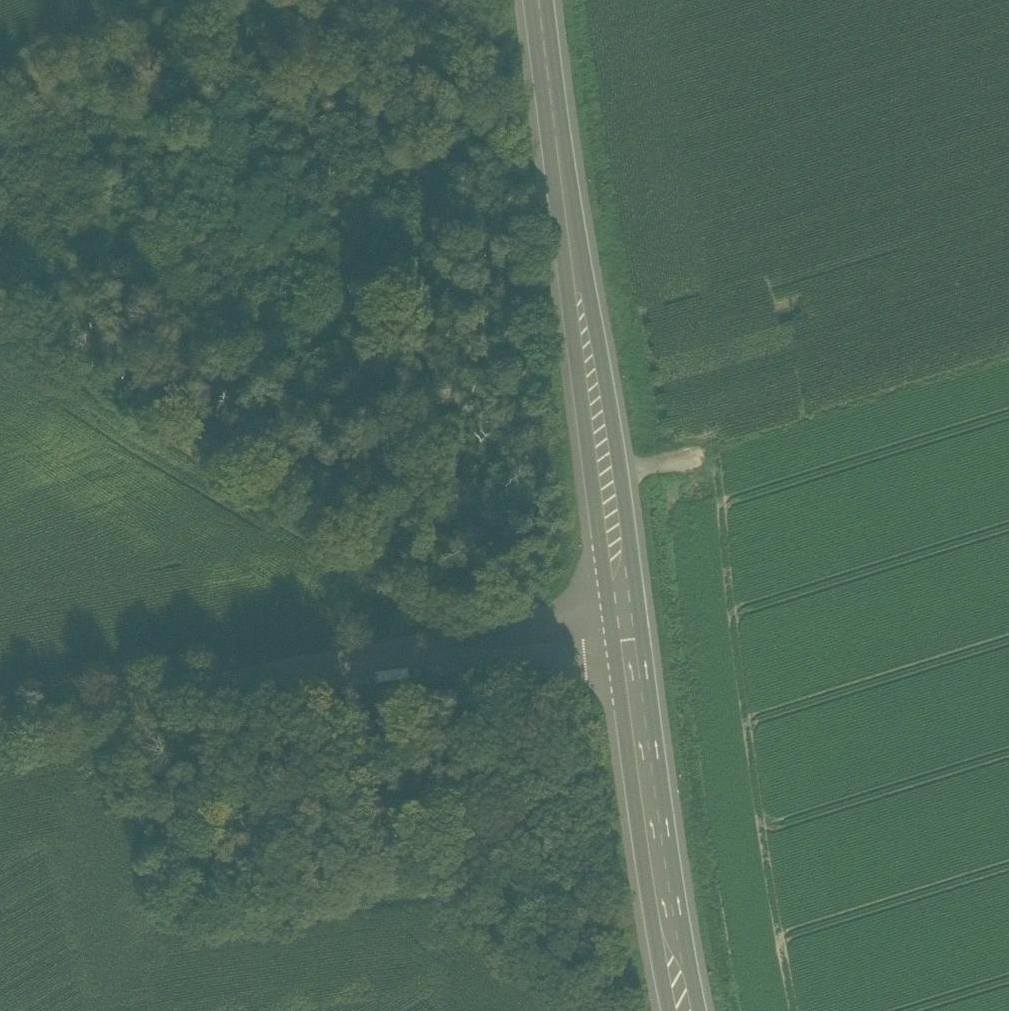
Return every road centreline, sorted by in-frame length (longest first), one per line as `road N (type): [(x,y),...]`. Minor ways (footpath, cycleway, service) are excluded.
road 1 (secondary): [(627,630),(538,0)]
road 2 (unclassified): [(0,729),(312,670),(627,630)]
road 3 (secondary): [(684,1010),(627,630)]

